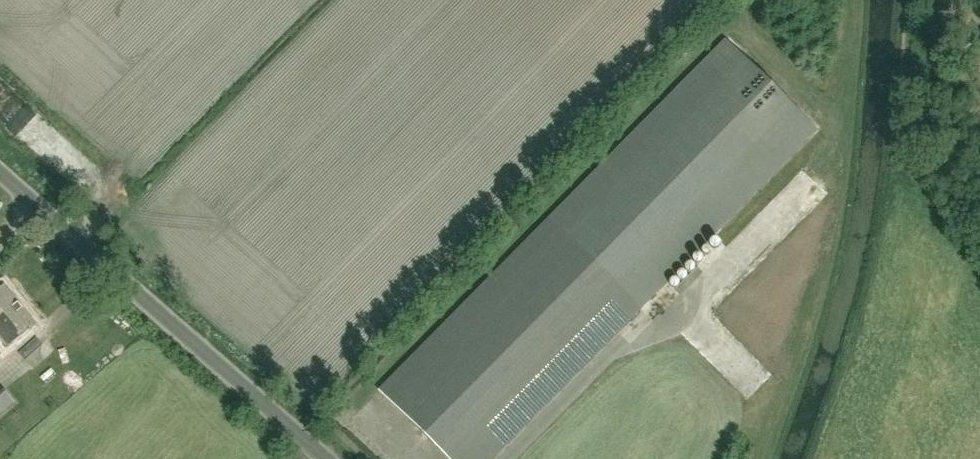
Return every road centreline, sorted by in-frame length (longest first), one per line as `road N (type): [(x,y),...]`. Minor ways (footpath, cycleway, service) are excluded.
road 1 (track): [(861,0),(840,228),(768,458)]
road 2 (unclassified): [(322,458),(0,178)]

